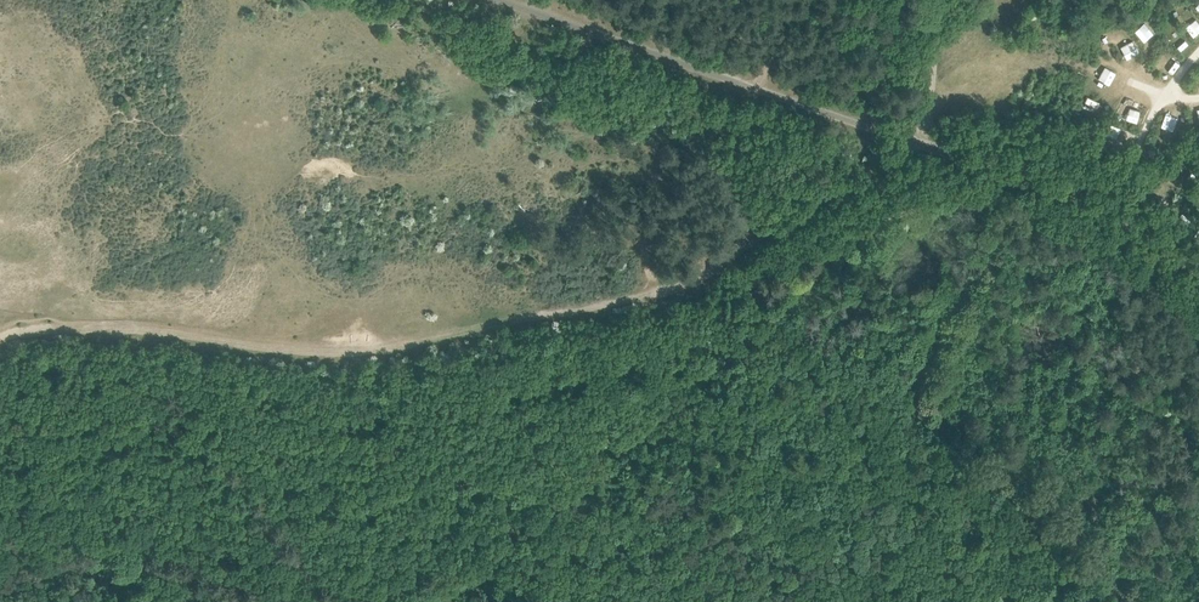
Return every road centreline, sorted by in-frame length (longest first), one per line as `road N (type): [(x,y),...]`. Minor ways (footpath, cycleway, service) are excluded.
road 1 (track): [(412,601),(495,565),(867,227),(913,197),(979,189),(998,177)]

